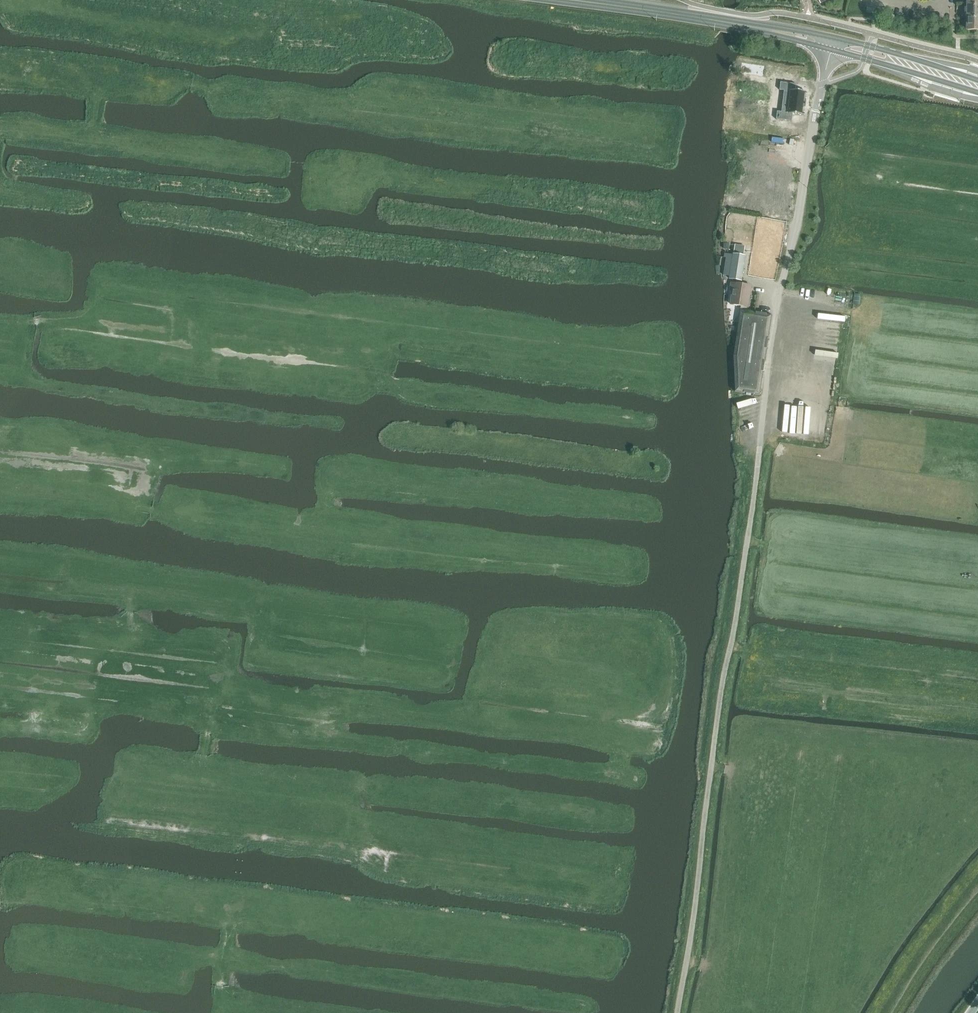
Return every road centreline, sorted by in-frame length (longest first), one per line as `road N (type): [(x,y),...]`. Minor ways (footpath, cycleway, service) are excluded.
road 1 (unclassified): [(678,1012),(778,297),(830,50)]
road 2 (primary): [(718,21),(575,0)]

